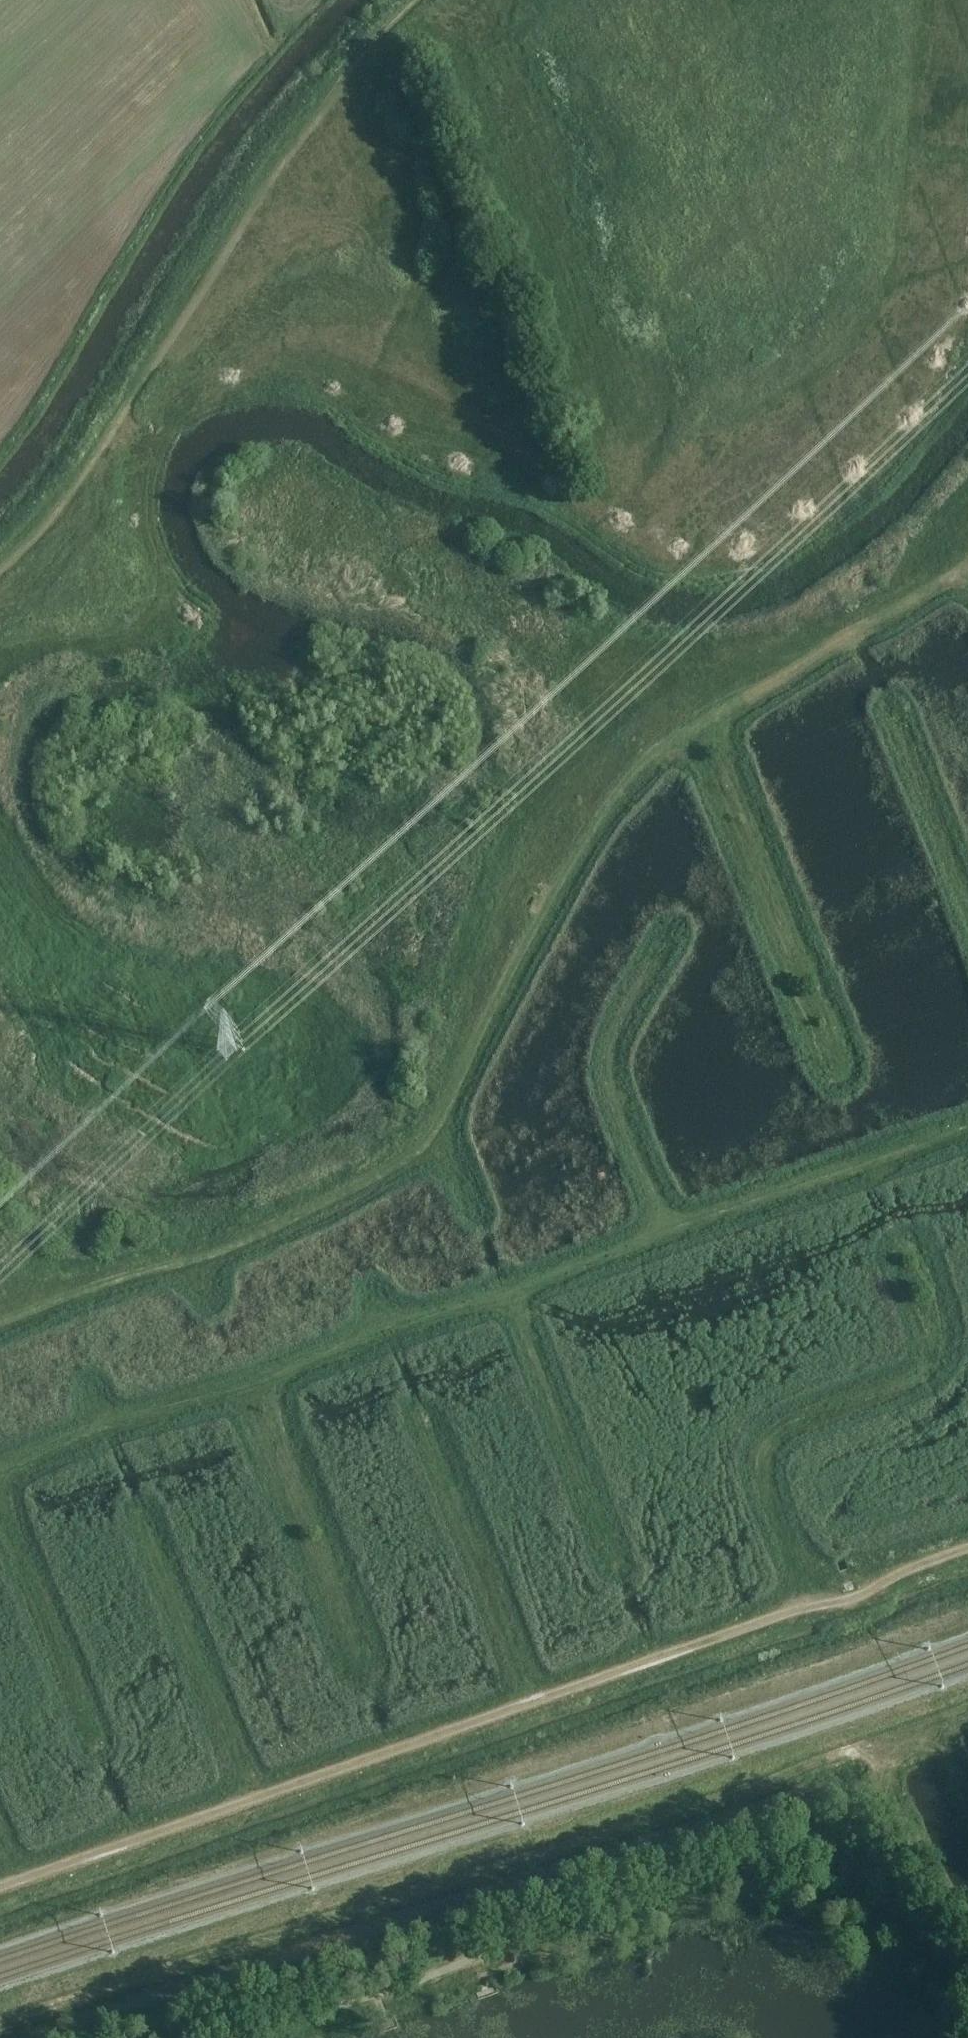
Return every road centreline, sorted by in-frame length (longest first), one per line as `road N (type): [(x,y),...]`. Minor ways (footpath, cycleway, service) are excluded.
road 1 (track): [(967,572),(855,628),(806,668),(645,763),(573,859),(429,1139),(411,1157),(259,1236),(0,1324)]
road 2 (track): [(967,1548),(893,1574),(851,1602),(802,1608),(0,1887)]
road 3 (track): [(967,1134),(0,1469)]
road 4 (track): [(0,555),(87,452),(189,284),(342,63),(411,0)]

